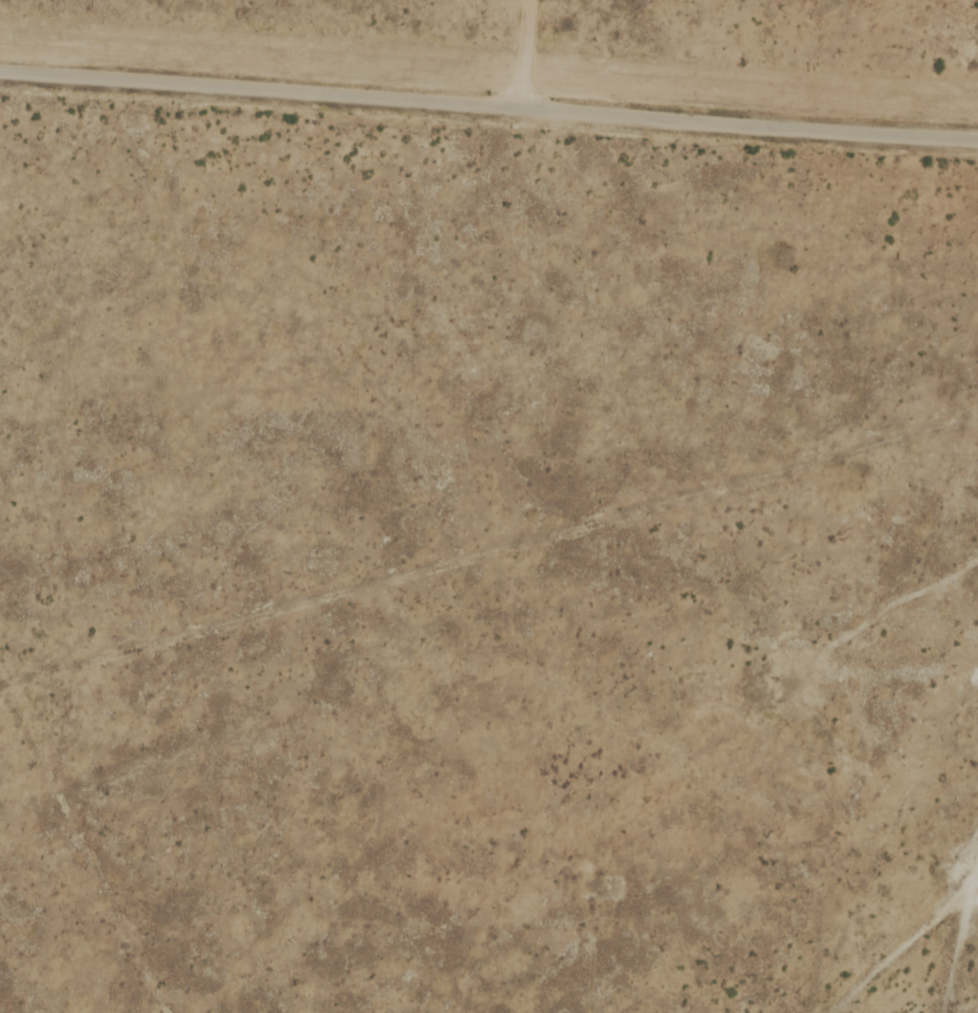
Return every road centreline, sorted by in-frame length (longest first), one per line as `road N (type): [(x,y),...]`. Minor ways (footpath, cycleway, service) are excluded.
road 1 (residential): [(0,75),(977,142)]
road 2 (track): [(977,849),(925,1012)]

